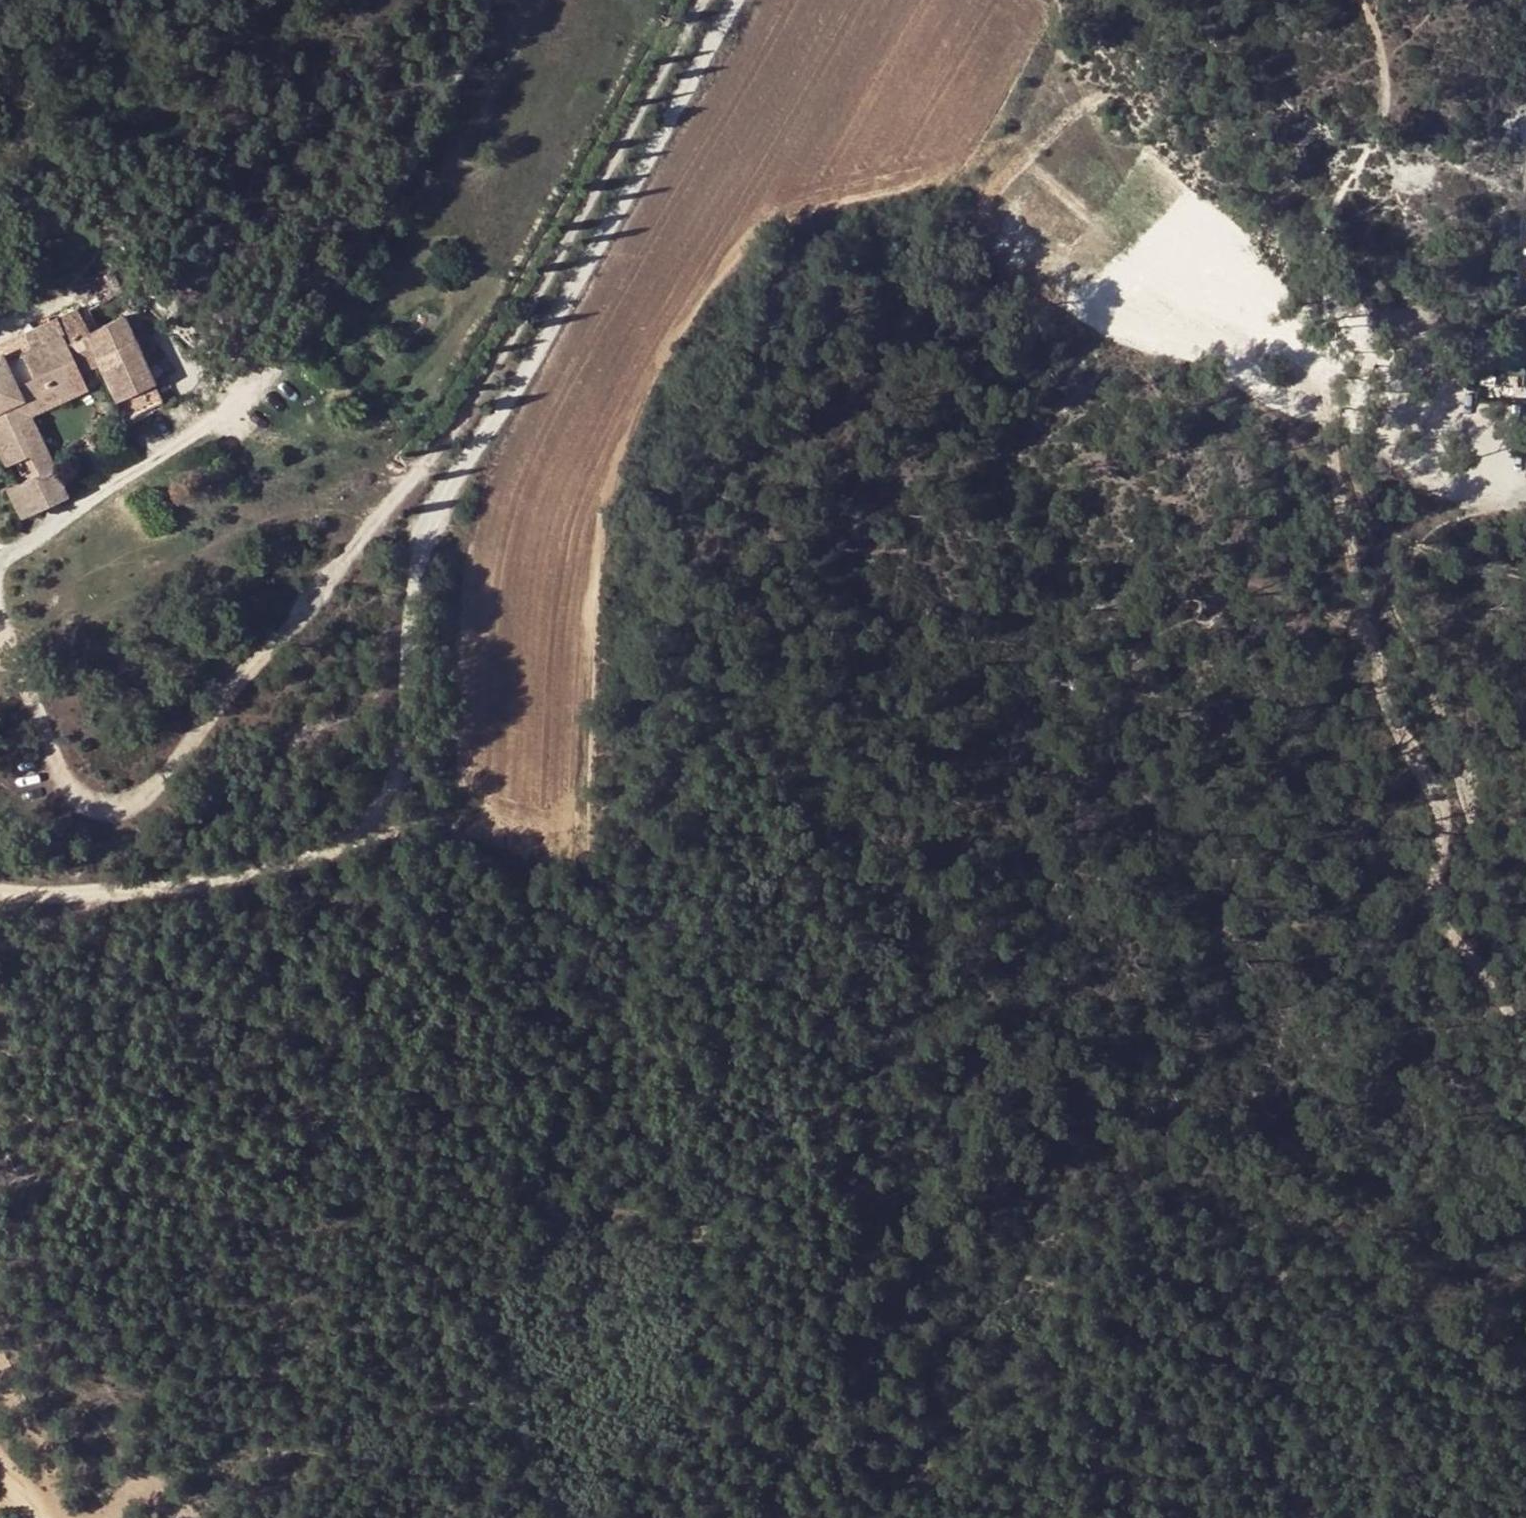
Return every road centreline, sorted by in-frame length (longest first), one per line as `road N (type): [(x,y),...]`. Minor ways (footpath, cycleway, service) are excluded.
road 1 (residential): [(0,892),(93,898),(281,864),(362,829),(382,807),(403,748),(425,545),(443,501),(506,405),(735,0)]
road 2 (track): [(1314,364),(1351,599),(1423,775),(1460,940),(1525,1031)]

